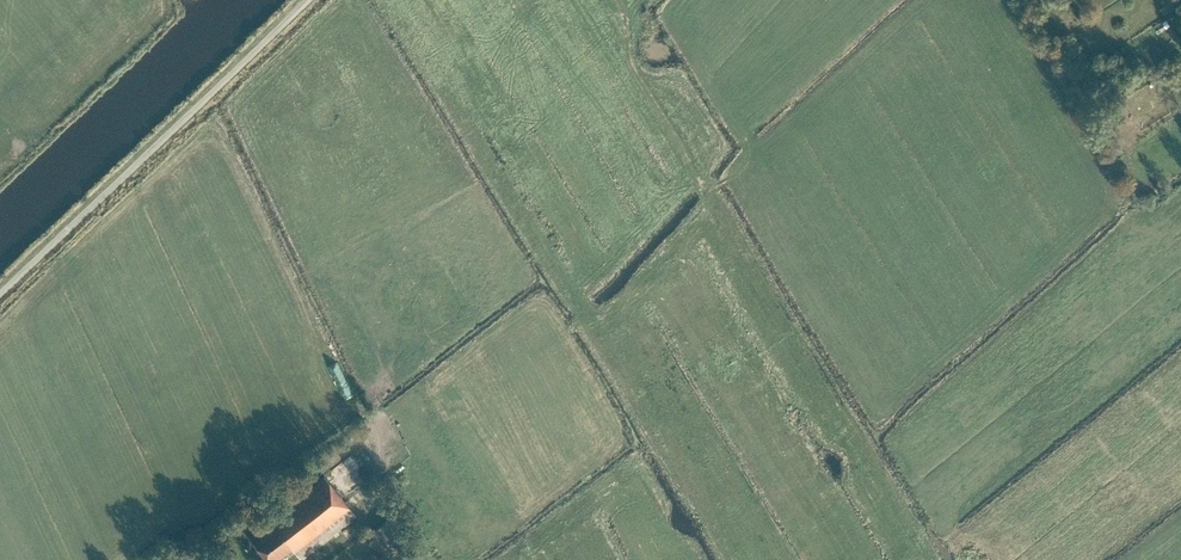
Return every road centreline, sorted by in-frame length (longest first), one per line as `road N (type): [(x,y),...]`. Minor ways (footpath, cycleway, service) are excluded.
road 1 (residential): [(0,296),(308,0)]

